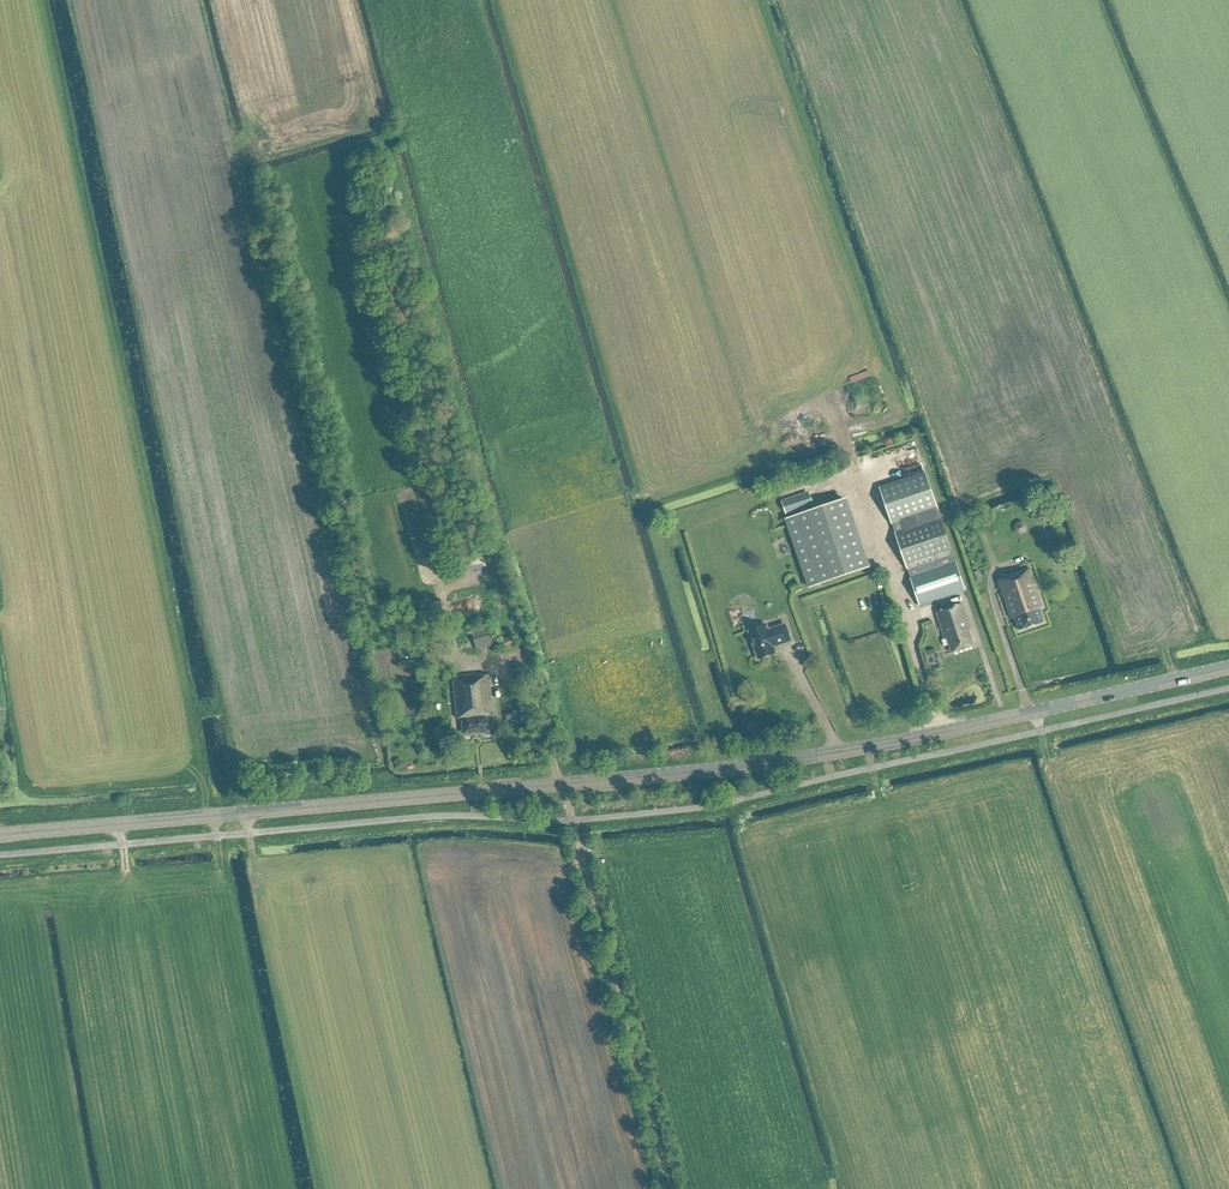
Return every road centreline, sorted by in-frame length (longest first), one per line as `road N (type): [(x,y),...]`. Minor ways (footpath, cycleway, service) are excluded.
road 1 (secondary): [(1228,668),(787,760),(0,835)]

